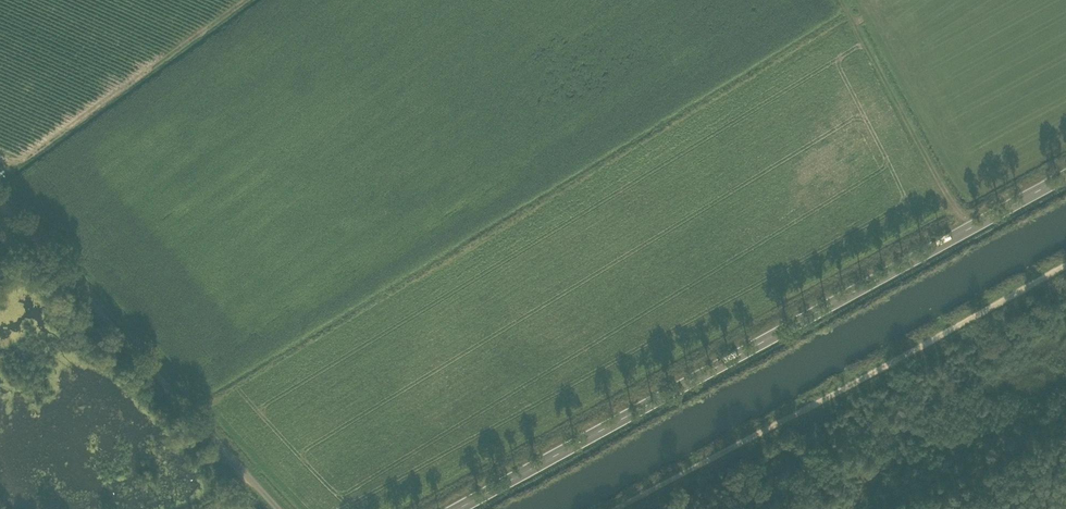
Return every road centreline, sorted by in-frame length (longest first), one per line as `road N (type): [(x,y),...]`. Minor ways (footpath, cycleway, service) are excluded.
road 1 (primary): [(461,508),(1065,177)]
road 2 (track): [(1065,265),(621,508)]
road 3 (unclassified): [(276,508),(0,203)]

